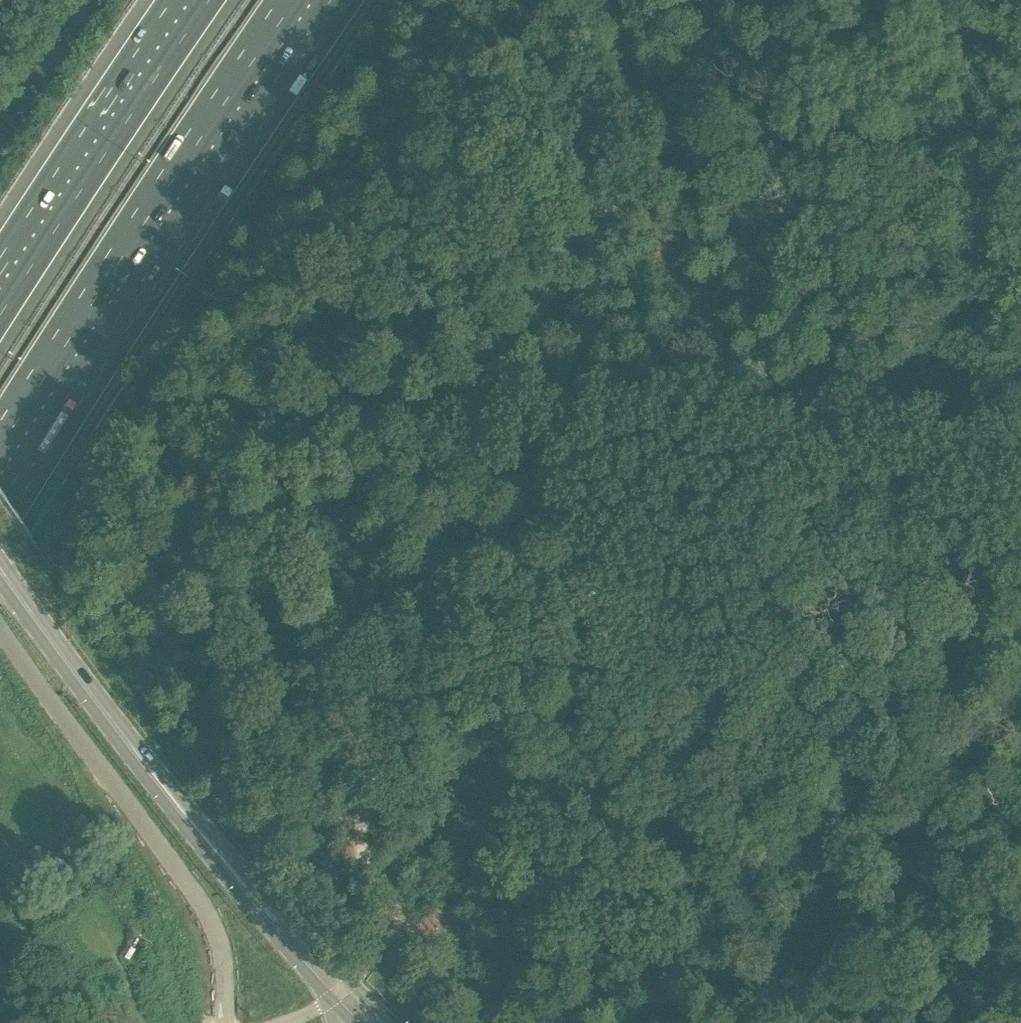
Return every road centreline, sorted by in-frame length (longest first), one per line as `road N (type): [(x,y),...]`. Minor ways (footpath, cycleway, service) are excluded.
road 1 (track): [(366,861),(361,822),(369,786),(562,237),(588,207)]
road 2 (secondary): [(344,994),(130,747),(0,572)]
road 3 (motorway): [(0,435),(287,0)]
road 4 (unclassified): [(229,1022),(225,945),(197,894),(0,629)]
road 5 (track): [(588,207),(624,199),(1020,216)]
road 6 (motorway): [(210,0),(0,315)]

